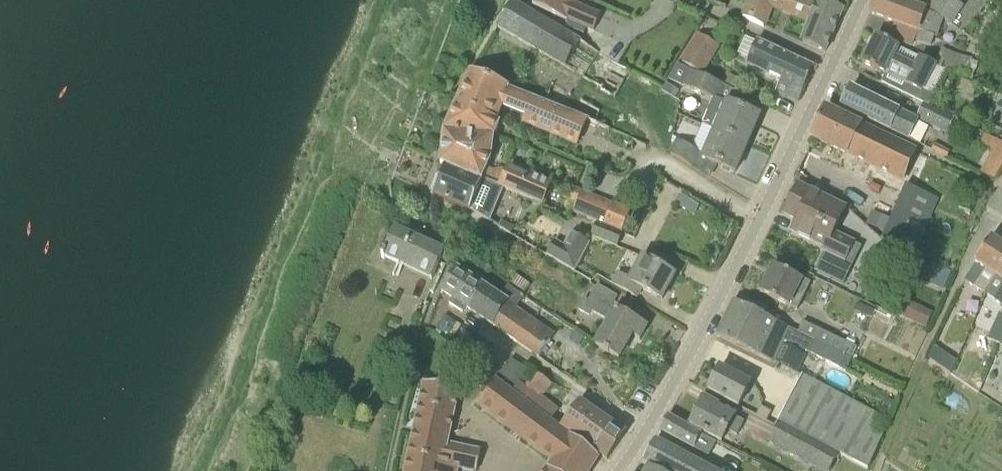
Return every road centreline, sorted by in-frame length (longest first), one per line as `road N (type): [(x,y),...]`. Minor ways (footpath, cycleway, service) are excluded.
road 1 (tertiary): [(609,470),(722,290),(832,65)]
road 2 (residential): [(832,65),(689,0)]

